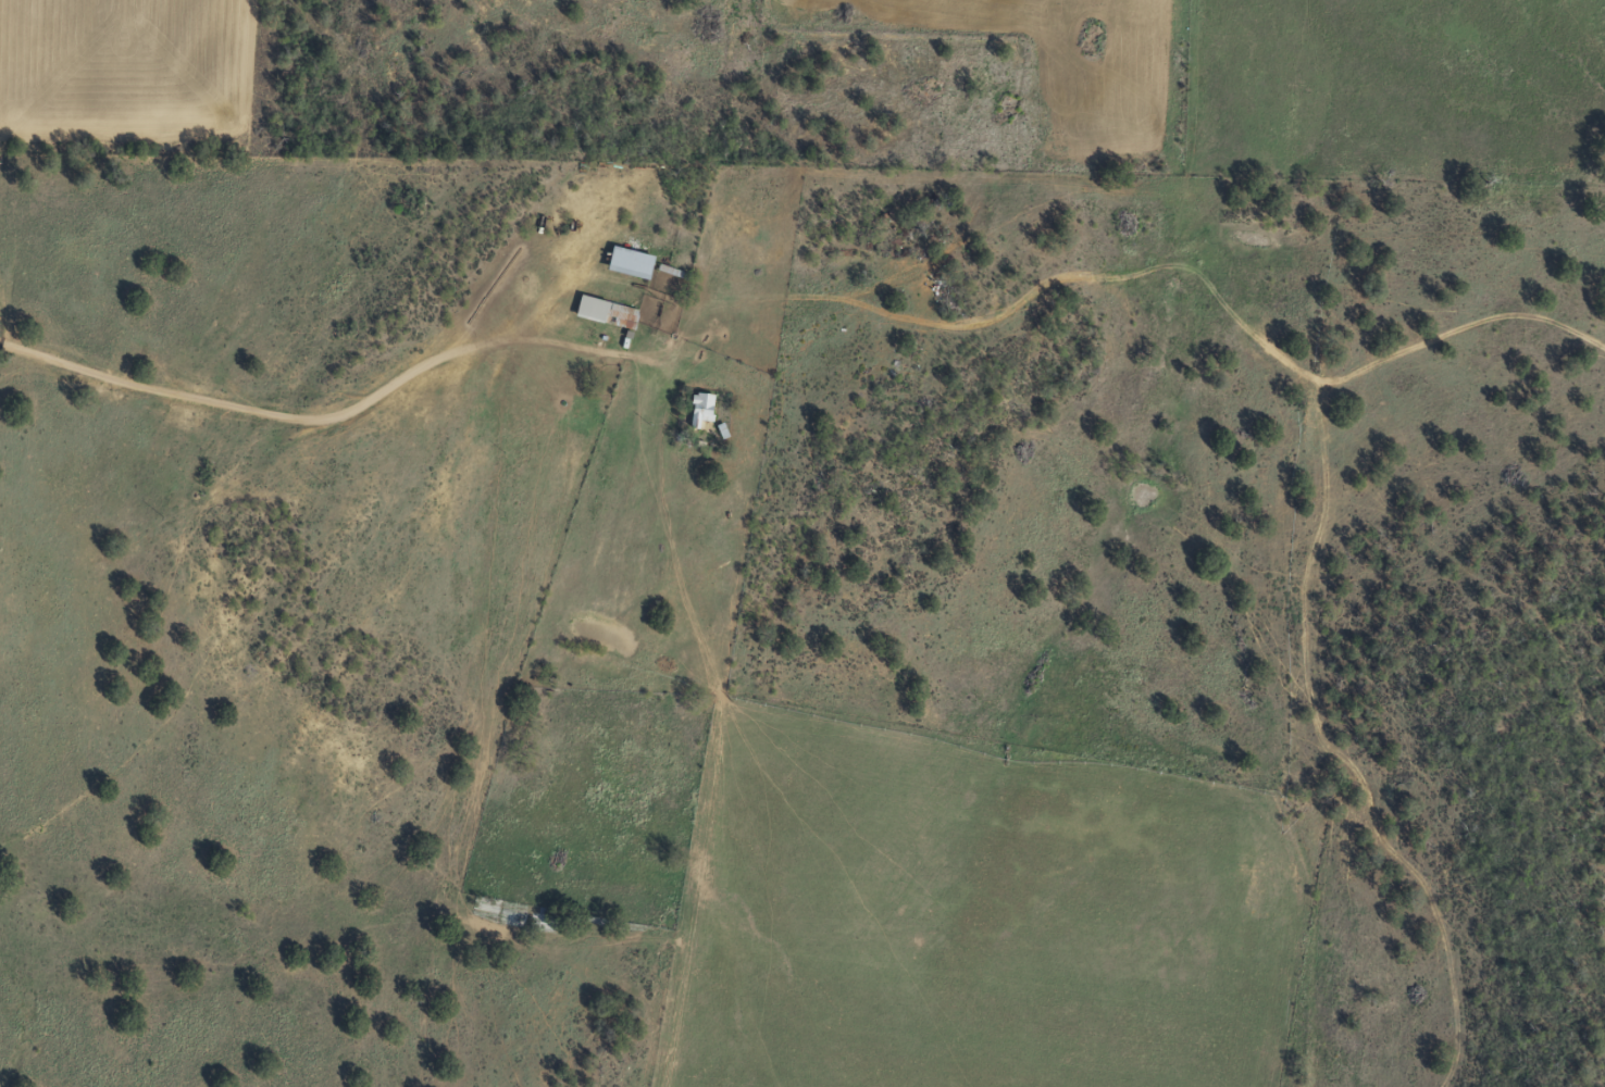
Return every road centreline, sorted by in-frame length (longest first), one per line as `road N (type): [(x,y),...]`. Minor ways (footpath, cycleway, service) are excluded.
road 1 (residential): [(0,360),(350,418),(640,321),(748,304),(910,310),(1109,353),(1271,429),(1476,391),(1604,398)]
road 2 (residential): [(657,392),(528,359)]
road 3 (residential): [(0,125),(3,0)]

